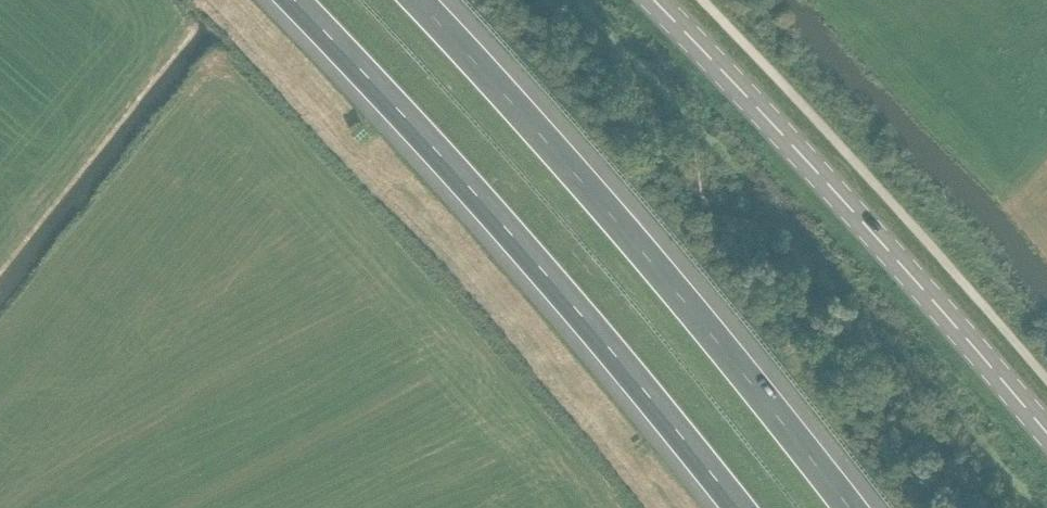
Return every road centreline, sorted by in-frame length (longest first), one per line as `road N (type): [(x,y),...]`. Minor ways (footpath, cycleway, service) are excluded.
road 1 (motorway): [(286,0),(418,134),(734,507)]
road 2 (motorway): [(843,507),(689,309),(411,0)]
road 3 (tertiary): [(1046,435),(913,276),(651,0)]

